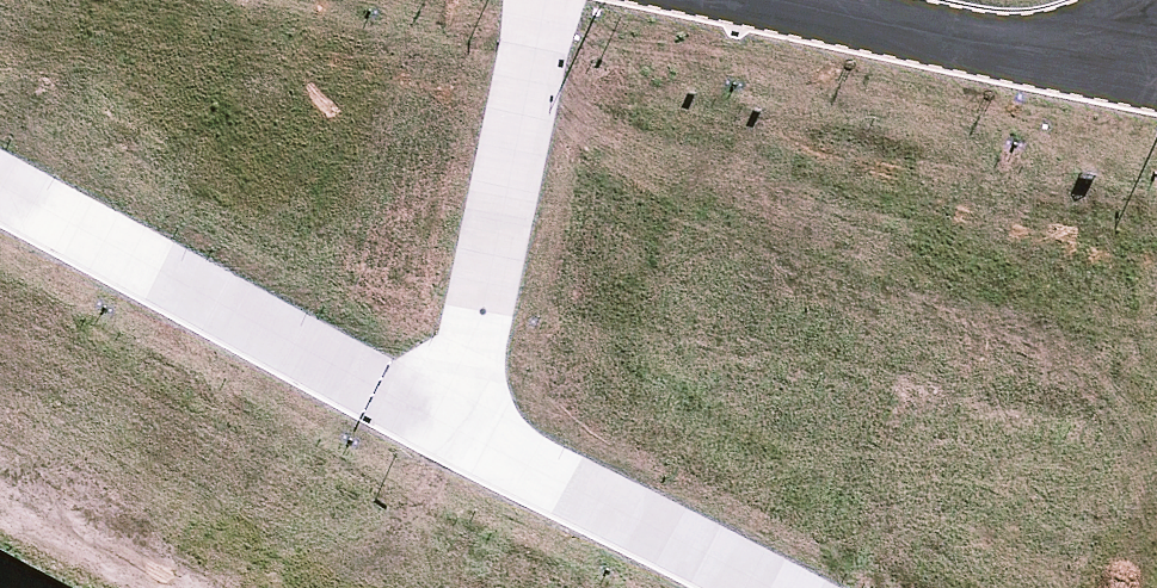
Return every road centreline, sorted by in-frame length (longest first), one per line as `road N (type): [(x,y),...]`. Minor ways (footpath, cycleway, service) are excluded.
road 1 (residential): [(449,407),(0,171)]
road 2 (residential): [(547,0),(449,407)]
road 3 (residential): [(794,587),(449,407)]
road 4 (residential): [(807,0),(1081,57),(1156,40)]

